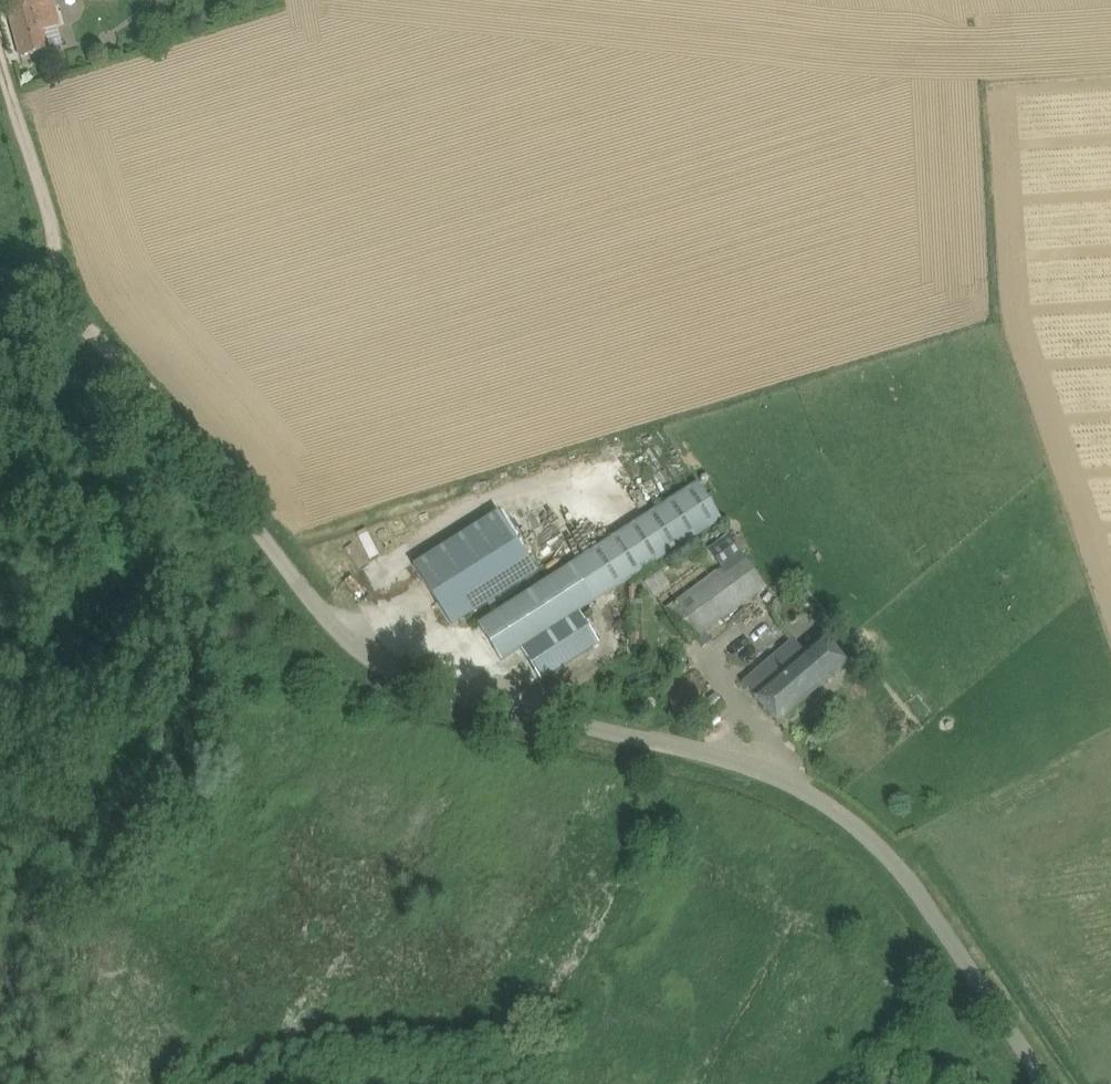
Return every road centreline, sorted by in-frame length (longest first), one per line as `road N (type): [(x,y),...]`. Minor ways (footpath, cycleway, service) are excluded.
road 1 (unclassified): [(1048,1083),(895,865),(833,807),(760,767),(457,701),(403,680),(361,646),(99,332),(0,273)]
road 2 (track): [(0,46),(56,235),(55,271),(41,294)]

